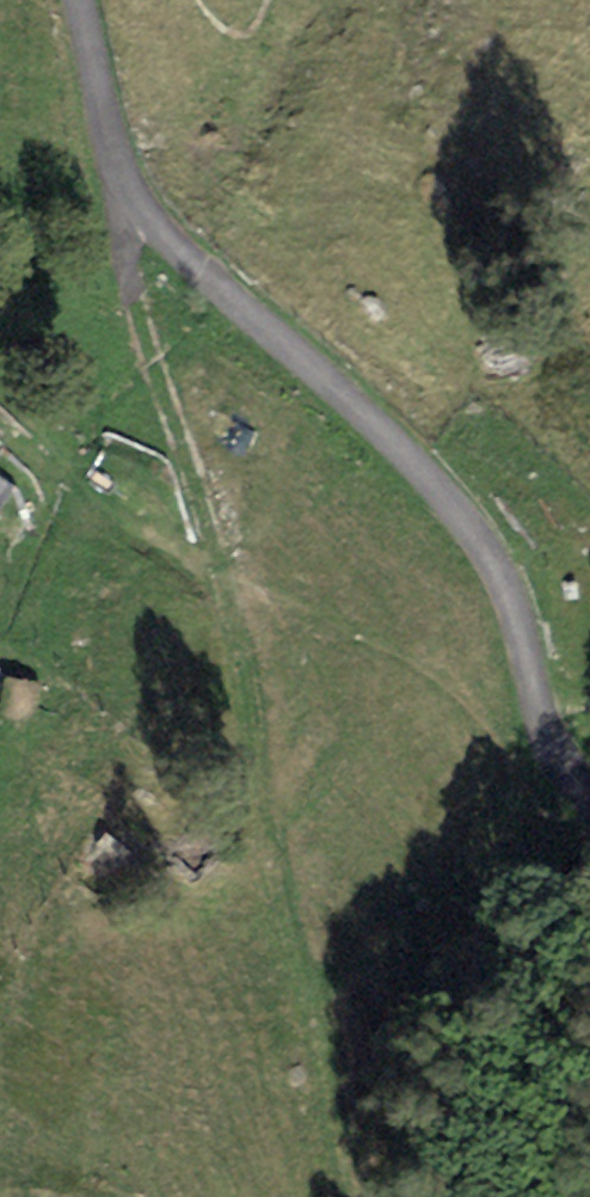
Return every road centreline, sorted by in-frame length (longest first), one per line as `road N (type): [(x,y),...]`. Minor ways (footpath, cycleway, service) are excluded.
road 1 (track): [(123,174),(164,381),(223,571),(284,914),(362,1196)]
road 2 (track): [(547,753),(508,585),(466,516),(418,454),(194,271),(149,224),(123,174),(80,0)]

